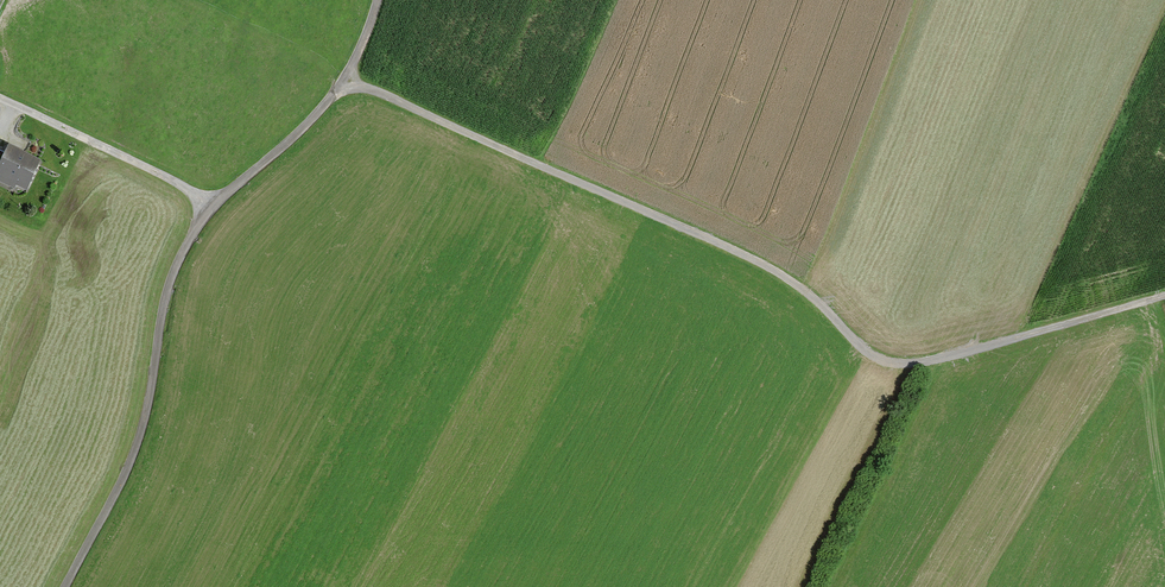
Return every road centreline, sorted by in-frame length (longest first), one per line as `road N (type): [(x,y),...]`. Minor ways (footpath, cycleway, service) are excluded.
road 1 (track): [(343,82),(765,267),(889,363),(960,354),(1164,297)]
road 2 (track): [(64,586),(142,428),(175,266),(214,206),(330,101),(353,69),(378,0)]
road 3 (track): [(214,206),(178,181),(0,98)]

